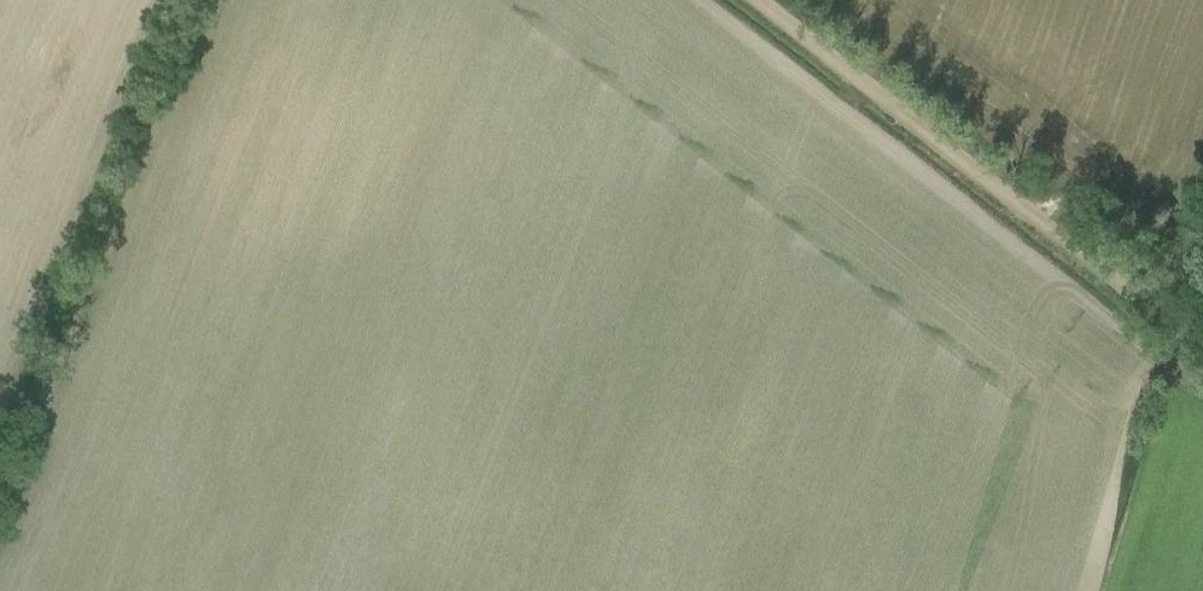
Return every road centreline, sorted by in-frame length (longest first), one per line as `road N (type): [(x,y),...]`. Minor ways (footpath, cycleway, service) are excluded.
road 1 (track): [(1202,346),(764,0)]

